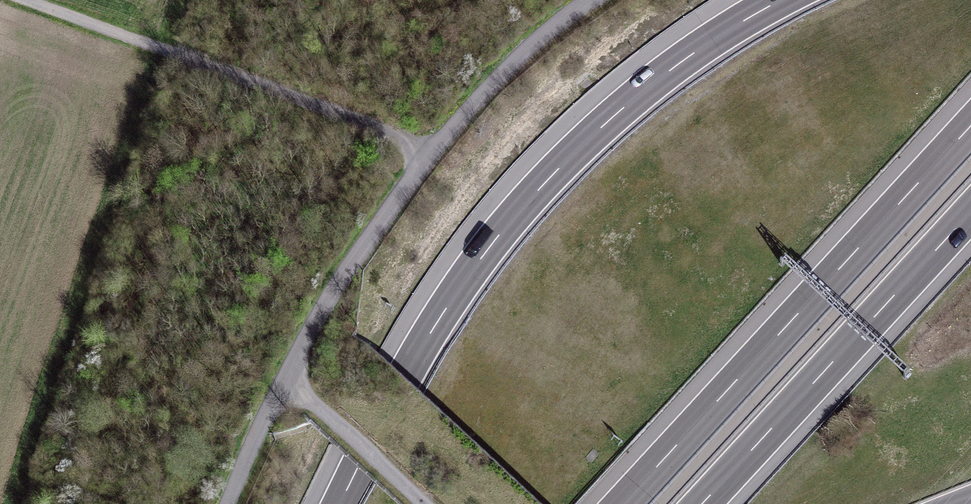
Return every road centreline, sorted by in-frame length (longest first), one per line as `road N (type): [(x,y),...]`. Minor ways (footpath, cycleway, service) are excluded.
road 1 (motorway): [(780,0),(682,61),(534,193),(462,281),(339,503)]
road 2 (track): [(587,0),(538,35),(426,155),(287,375),(229,503)]
road 3 (motorway): [(970,125),(622,503)]
road 4 (motorway): [(704,503),(970,214)]
road 5 (track): [(287,375),(424,503)]

